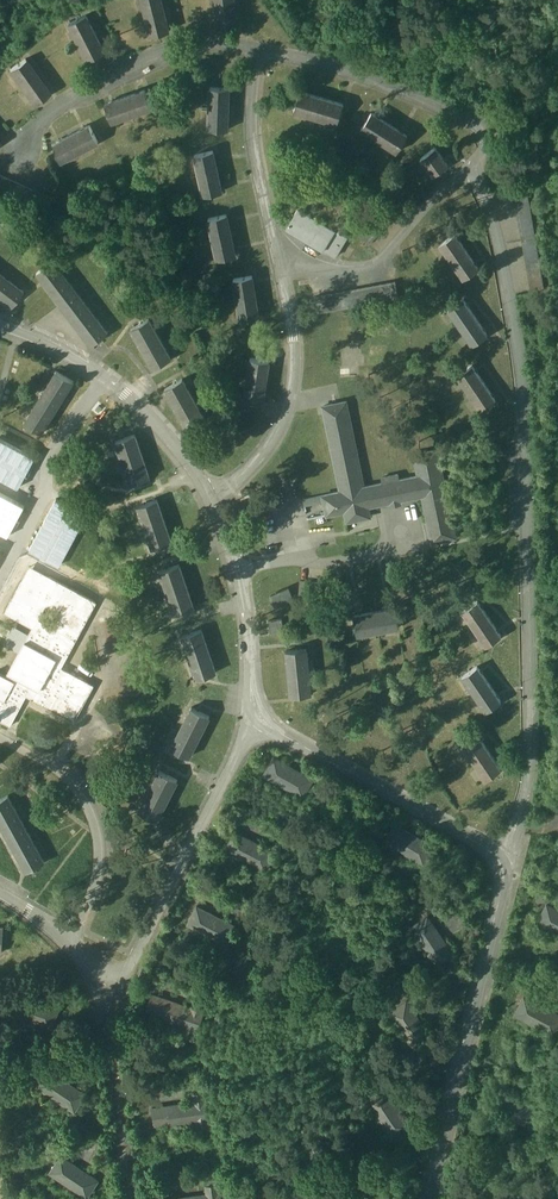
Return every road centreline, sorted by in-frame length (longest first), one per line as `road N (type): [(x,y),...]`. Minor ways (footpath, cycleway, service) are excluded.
road 1 (residential): [(504,866),(541,761),(536,568),(531,392),(485,168)]
road 2 (residential): [(428,1198),(504,866)]
road 3 (residential): [(260,716),(124,992)]
road 4 (residential): [(485,168),(497,133),(357,77),(258,55)]
road 5 (residential): [(258,55),(157,55),(47,117),(16,168)]
road 6 (residential): [(504,866),(260,716)]
road 7 (residential): [(214,501),(124,389),(78,355),(0,321)]
road 8 (residential): [(71,939),(96,896),(102,858),(95,819),(71,783),(0,736)]
road 9 (residential): [(284,274),(298,370),(282,423),(214,501)]
road 10 (residential): [(284,274),(372,270),(453,187),(485,168)]
road 11 (residential): [(258,55),(262,197),(284,274)]
road 12 (residential): [(260,716),(242,570),(214,501)]
road 13 (residential): [(124,992),(118,1027),(143,1198)]

